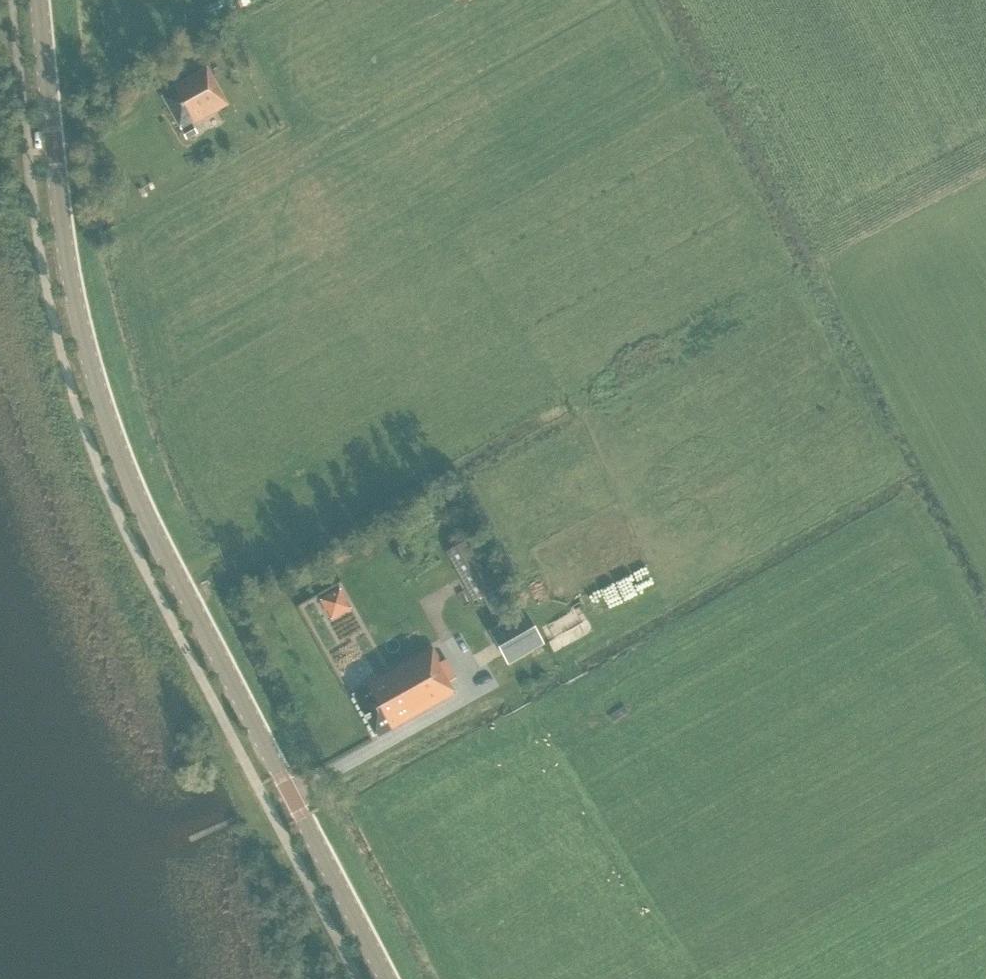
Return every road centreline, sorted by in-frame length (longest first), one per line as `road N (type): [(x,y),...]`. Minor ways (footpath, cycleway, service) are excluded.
road 1 (tertiary): [(387,978),(169,561),(111,429),(71,279),(38,0)]

